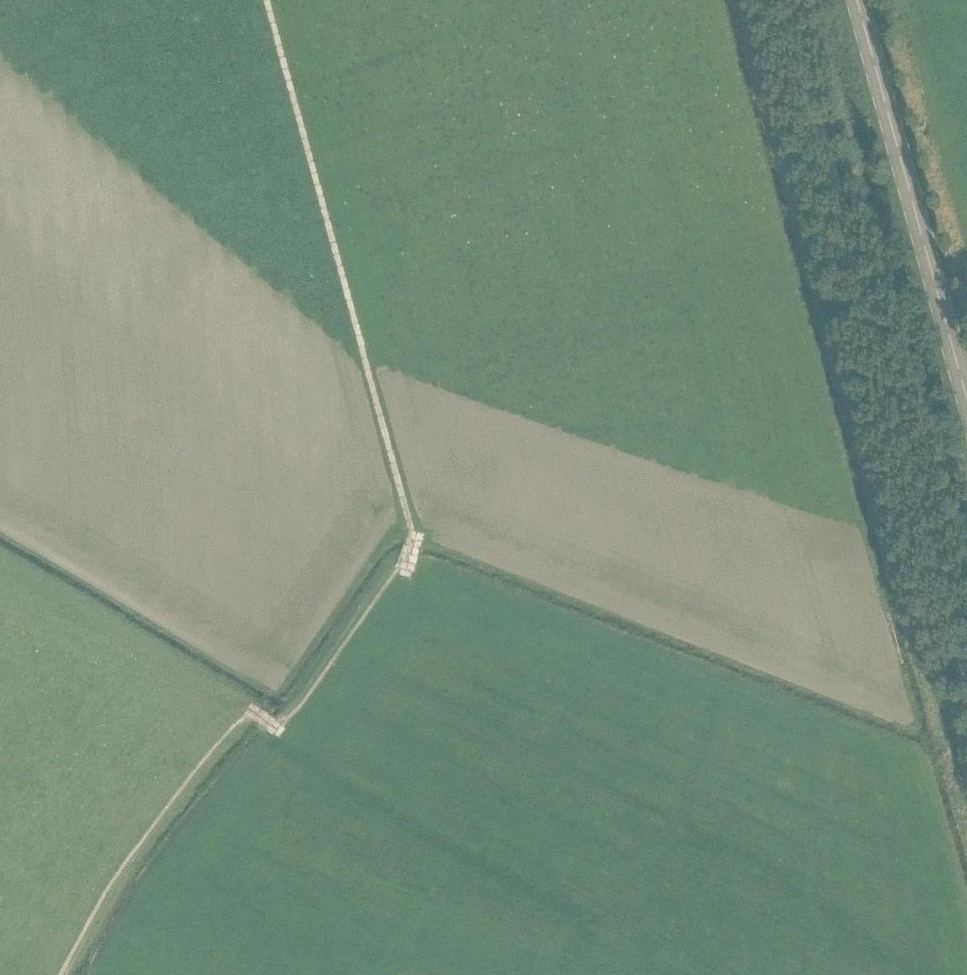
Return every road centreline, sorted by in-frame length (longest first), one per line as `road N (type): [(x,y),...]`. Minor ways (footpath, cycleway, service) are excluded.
road 1 (secondary): [(966,402),(856,0)]

